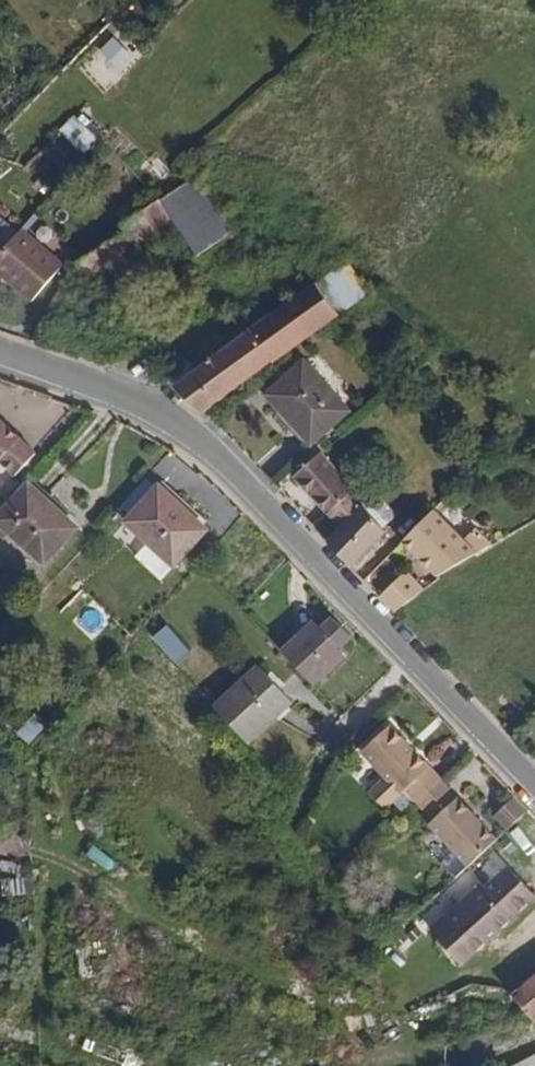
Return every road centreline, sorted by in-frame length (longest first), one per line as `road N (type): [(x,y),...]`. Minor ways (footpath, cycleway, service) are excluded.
road 1 (unclassified): [(534,790),(210,449),(97,385),(0,353)]

